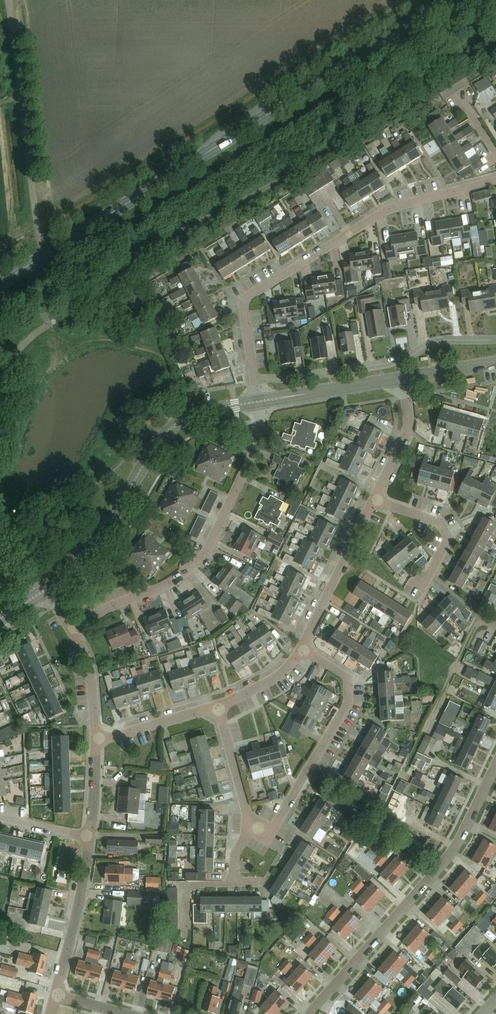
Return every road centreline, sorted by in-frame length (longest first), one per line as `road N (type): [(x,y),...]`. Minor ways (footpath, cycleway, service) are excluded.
road 1 (primary): [(0,282),(448,0)]
road 2 (residential): [(255,380),(244,302),(251,294),(390,208),(495,181)]
road 3 (residential): [(72,628),(167,585),(208,553),(263,433),(257,401)]
road 4 (residential): [(310,1013),(445,860),(495,763)]
road 5 (residential): [(49,588),(101,536),(157,441),(182,419),(257,401)]
road 6 (residential): [(251,825),(274,827),(348,703),(348,677),(303,648)]
road 7 (residential): [(255,380),(389,363),(435,342),(495,340)]
road 8 (unclassified): [(33,187),(9,0)]
road 9 (residential): [(303,648),(373,501)]
road 10 (residential): [(415,601),(450,539),(440,521),(373,501)]
road 11 (residential): [(56,993),(90,836)]
road 12 (residential): [(257,401),(403,378)]
road 13 (residential): [(373,501),(407,430),(403,378)]
road 14 (residential): [(97,741),(218,706)]
road 15 (residential): [(218,706),(251,825)]

